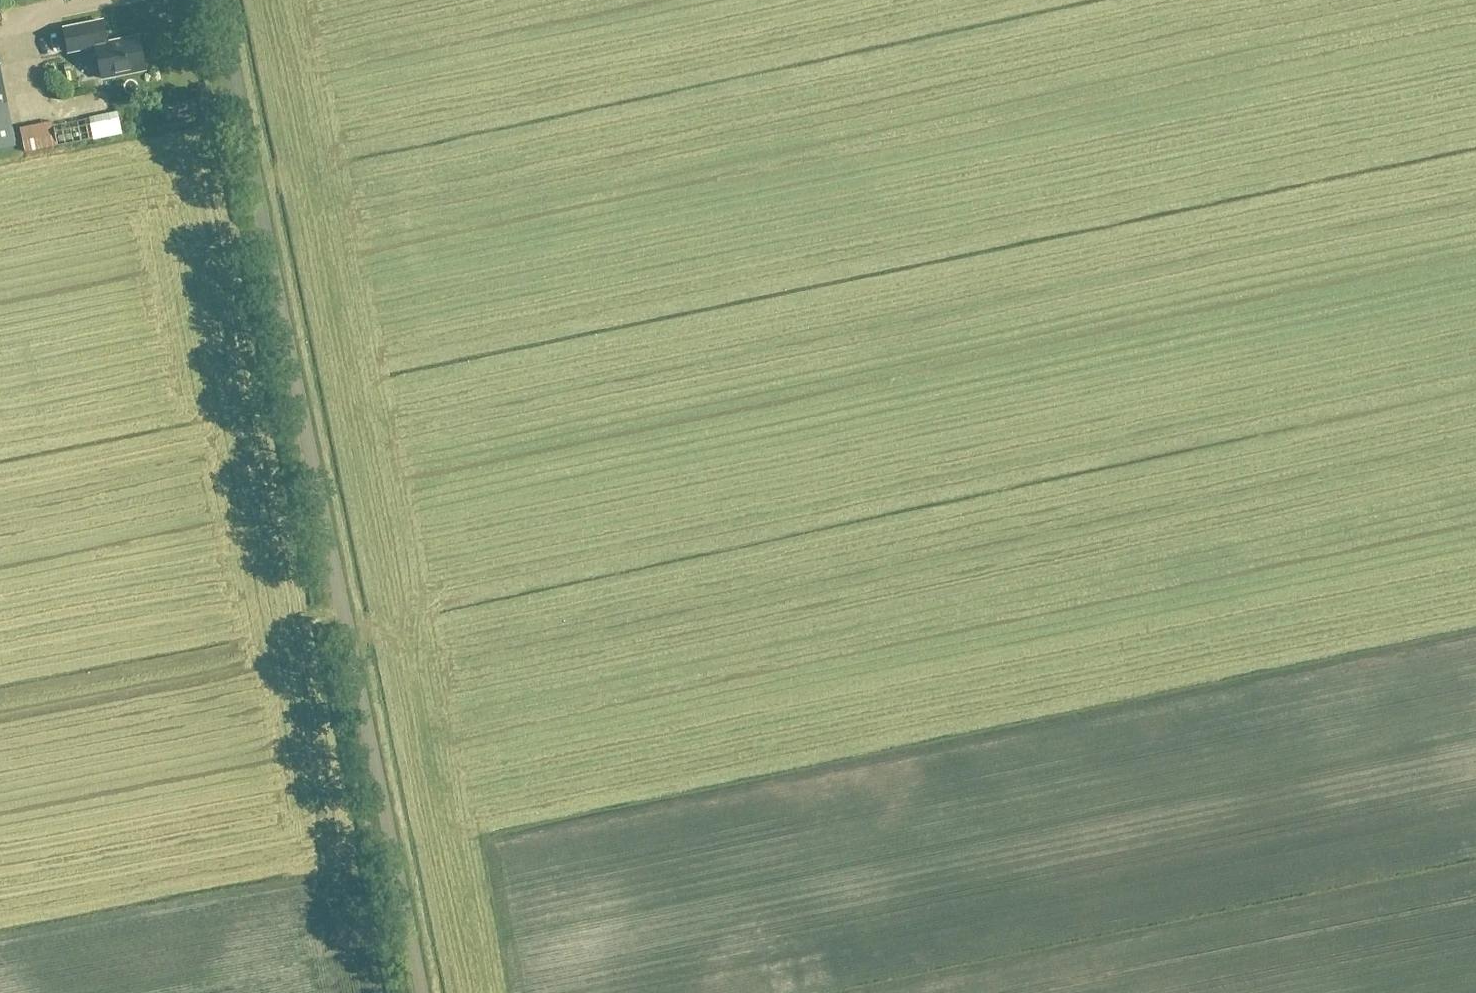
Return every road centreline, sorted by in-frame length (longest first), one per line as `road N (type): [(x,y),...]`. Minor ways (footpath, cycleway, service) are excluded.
road 1 (unclassified): [(417,992),(214,0)]

